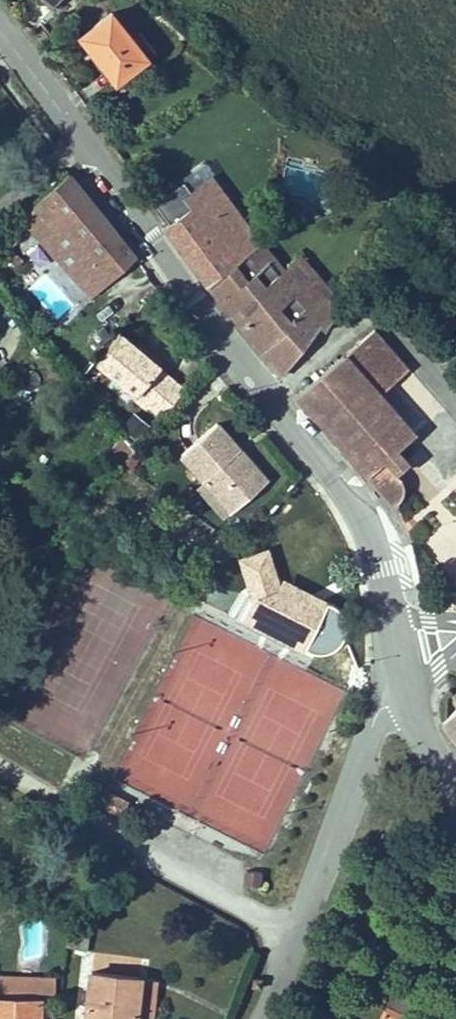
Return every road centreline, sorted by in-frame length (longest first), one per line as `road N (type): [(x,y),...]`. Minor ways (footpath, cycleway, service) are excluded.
road 1 (tertiary): [(388,615),(374,545),(350,500),(0,30)]
road 2 (residential): [(0,767),(293,936)]
road 3 (residential): [(293,936),(371,729),(404,698)]

